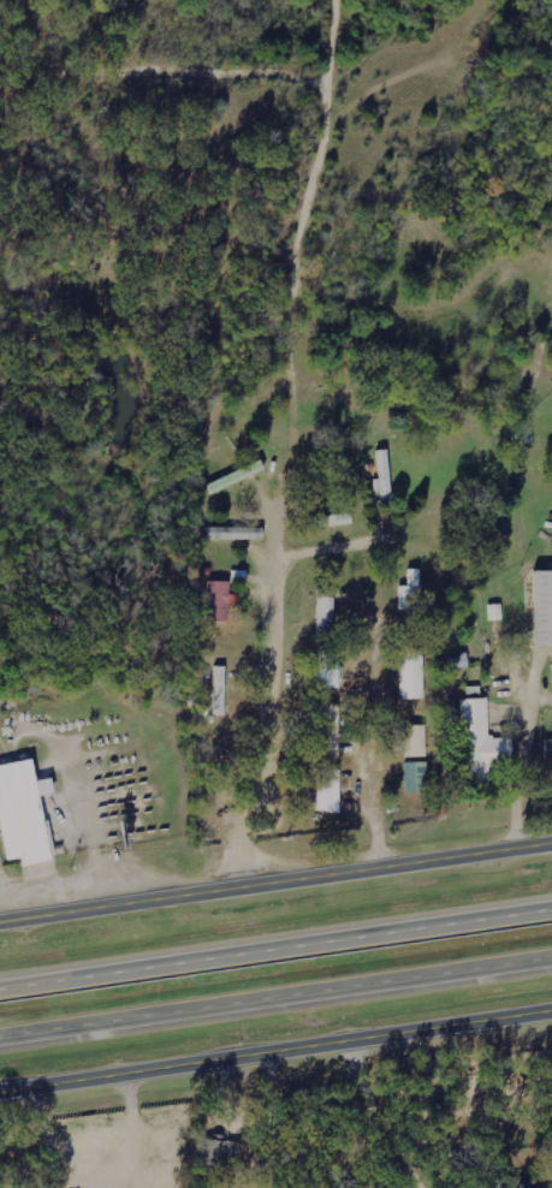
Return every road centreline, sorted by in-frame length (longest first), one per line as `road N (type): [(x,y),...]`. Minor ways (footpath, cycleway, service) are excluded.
road 1 (motorway): [(551,899),(0,979)]
road 2 (tertiary): [(0,1088),(551,1008)]
road 3 (tertiary): [(0,916),(551,838)]
road 4 (motorway): [(0,1030),(551,954)]

